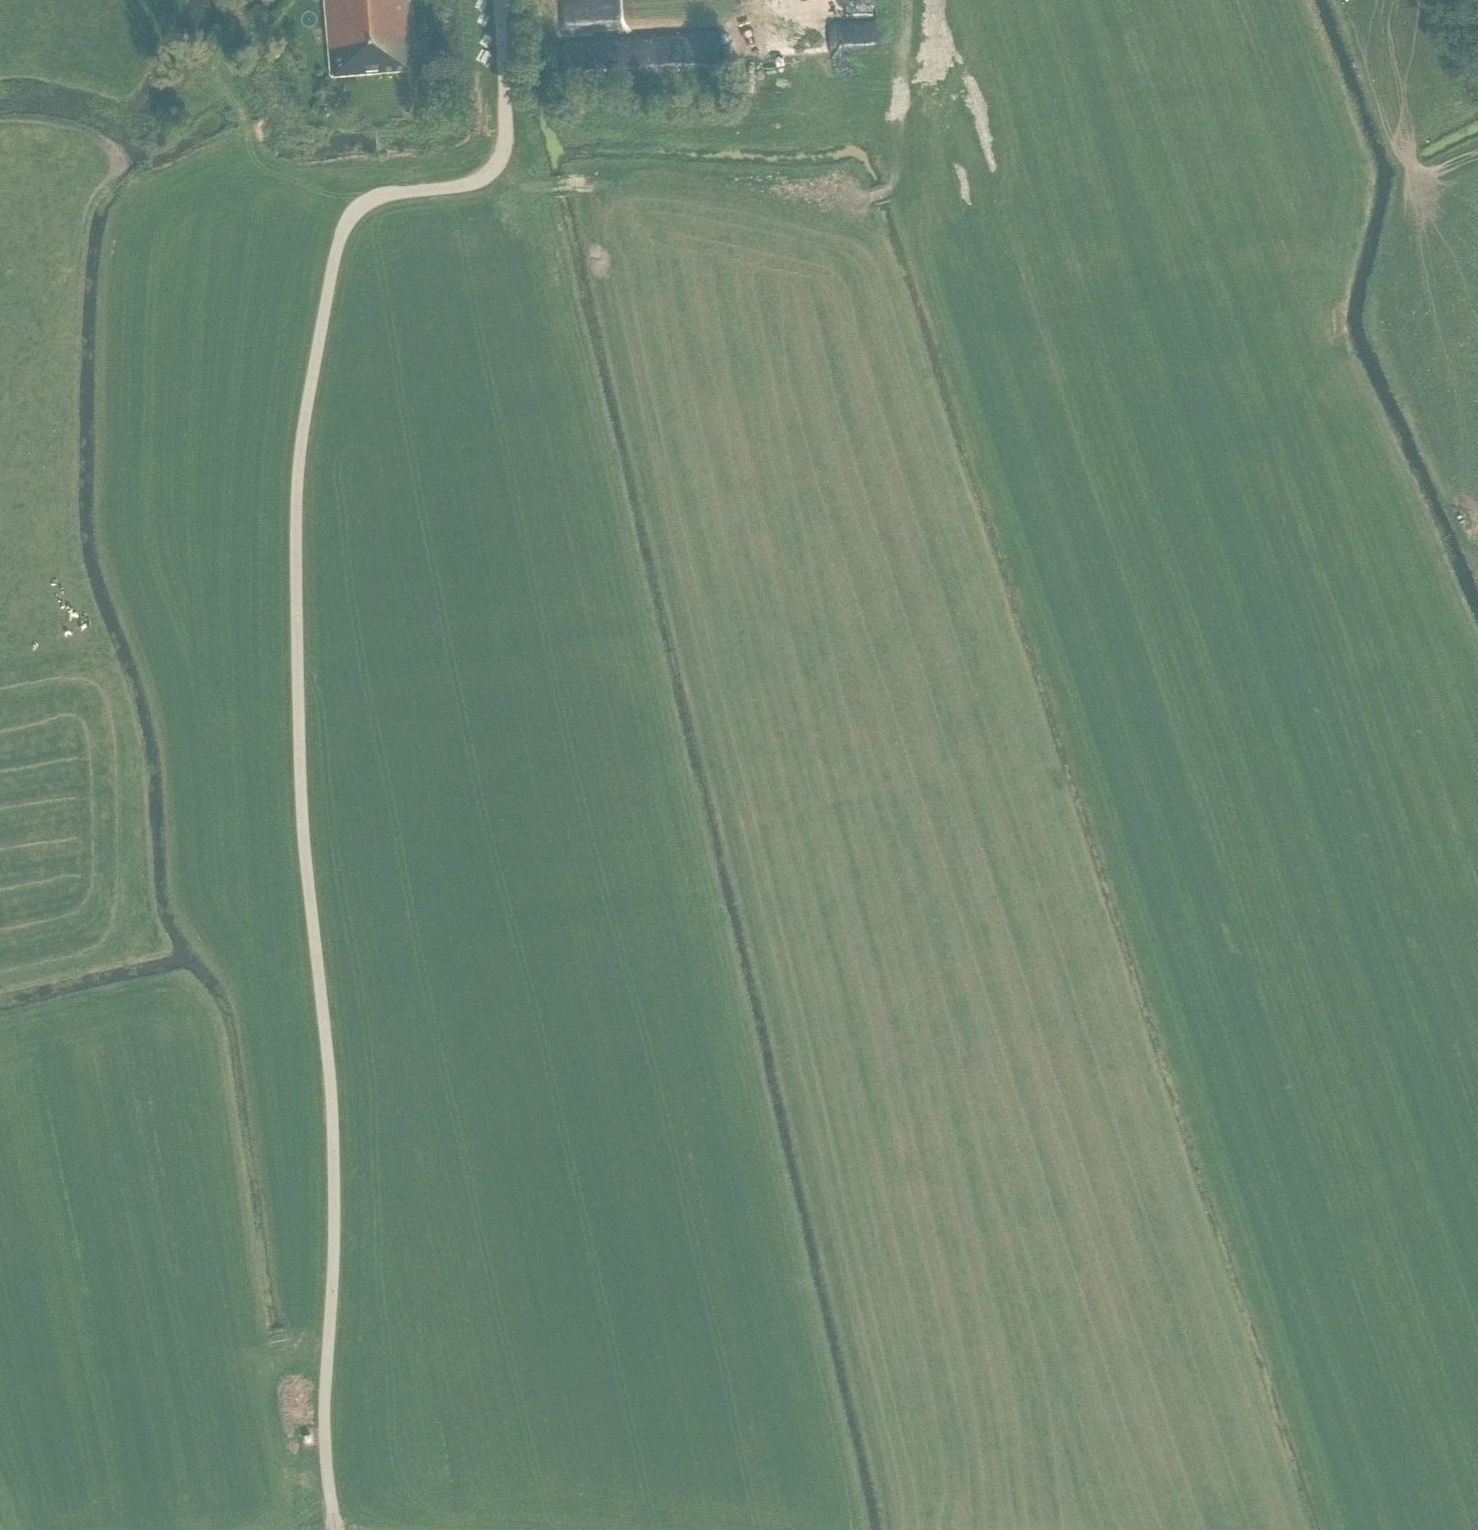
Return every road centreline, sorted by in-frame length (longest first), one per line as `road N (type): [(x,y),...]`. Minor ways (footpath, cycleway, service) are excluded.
road 1 (unclassified): [(335,1529),(324,1406),(334,1143),(304,847),(295,493),(342,231),(358,206),(386,195),(464,187),(490,175),(505,153),(500,0)]

